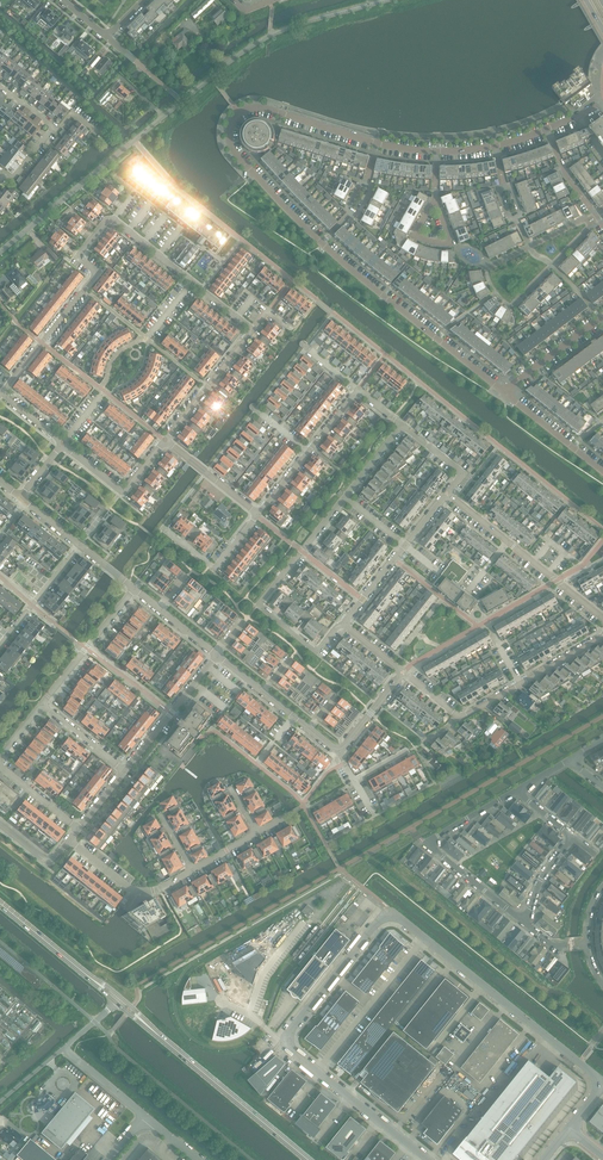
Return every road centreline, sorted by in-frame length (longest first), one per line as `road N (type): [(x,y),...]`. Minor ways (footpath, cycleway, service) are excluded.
road 1 (unclassified): [(431,1159),(283,1042),(389,911),(602,1086)]
road 2 (residential): [(504,391),(322,244),(234,152),(228,129),(238,111),(259,105),(377,143)]
road 3 (residential): [(192,280),(105,219),(82,250),(95,276),(3,394),(63,443)]
road 4 (residential): [(403,425),(260,605),(316,651),(346,626)]
road 5 (secondary): [(308,1159),(117,1001)]
road 6 (residential): [(524,921),(426,842),(516,790)]
road 7 (residential): [(346,626),(447,492)]
road 8 (residential): [(461,718),(602,635)]
road 9 (residential): [(258,514),(358,389)]
road 10 (secondary): [(117,1001),(0,901)]
road 11 (residential): [(41,704),(134,588)]
road 12 (residential): [(125,771),(217,655)]
road 13 (residential): [(69,840),(137,892),(192,871)]
road 14 (residential): [(63,443),(123,491),(165,440)]
road 15 (residential): [(165,440),(252,329)]
road 16 (residential): [(167,531),(215,568),(258,514)]
road 17 (residential): [(0,644),(79,545)]
road 18 (residential): [(602,471),(504,391)]
road 19 (residential): [(504,391),(602,315)]
road 20 (residential): [(602,618),(508,541)]

